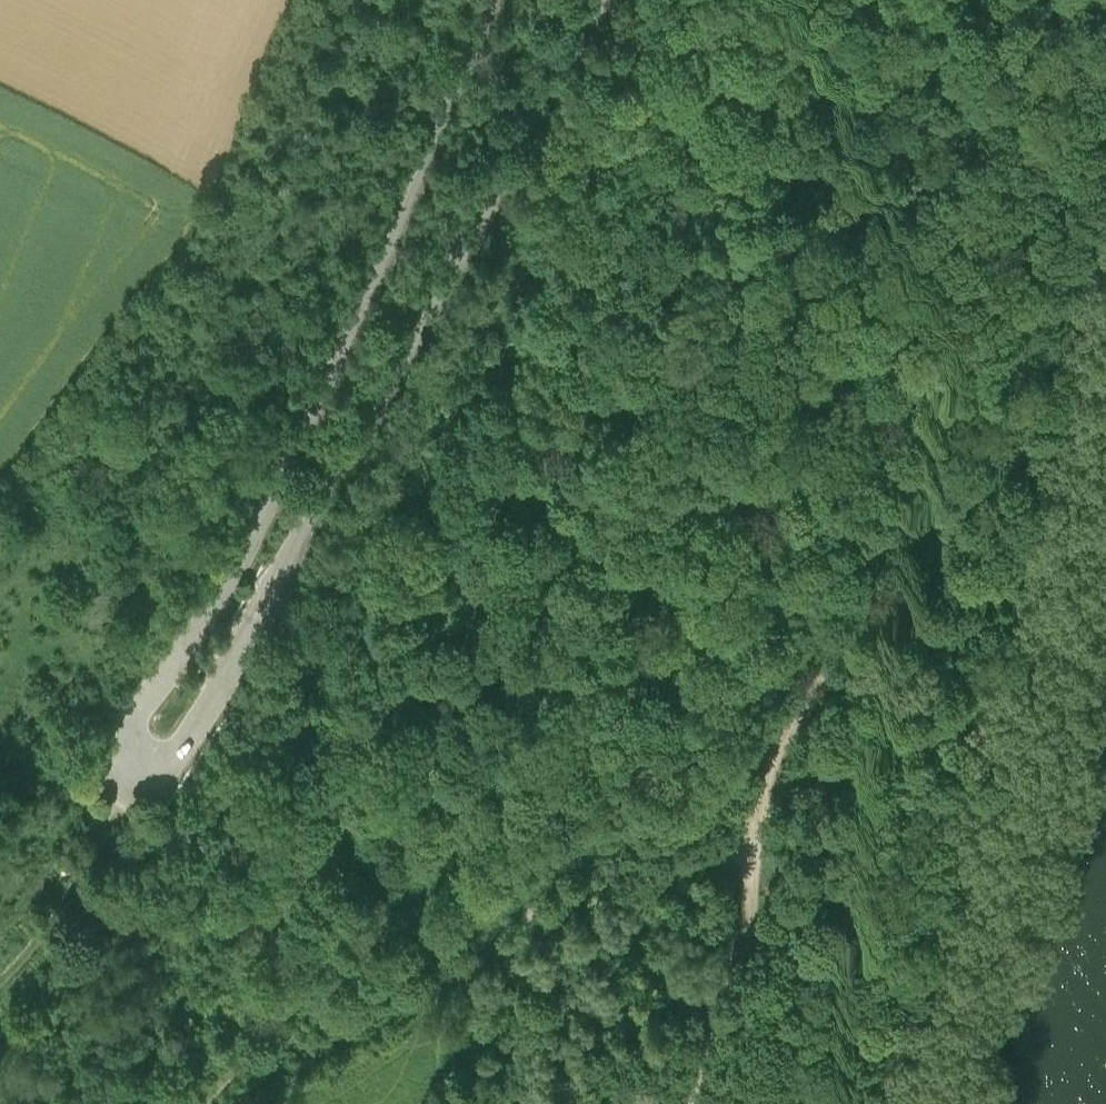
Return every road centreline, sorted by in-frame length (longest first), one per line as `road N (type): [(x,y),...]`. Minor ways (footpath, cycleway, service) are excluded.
road 1 (tertiary): [(614,0),(204,718),(175,762),(150,774),(140,770),(129,761),(132,735),(229,583),(330,382),(493,0)]
road 2 (track): [(1105,227),(1068,415),(1027,506),(965,586),(802,711),(740,841)]
road 3 (track): [(740,841),(567,903),(421,997),(225,1090),(213,1103)]
road 4 (track): [(697,1103),(724,1002),(740,841)]
road 5 (track): [(81,877),(140,770)]

